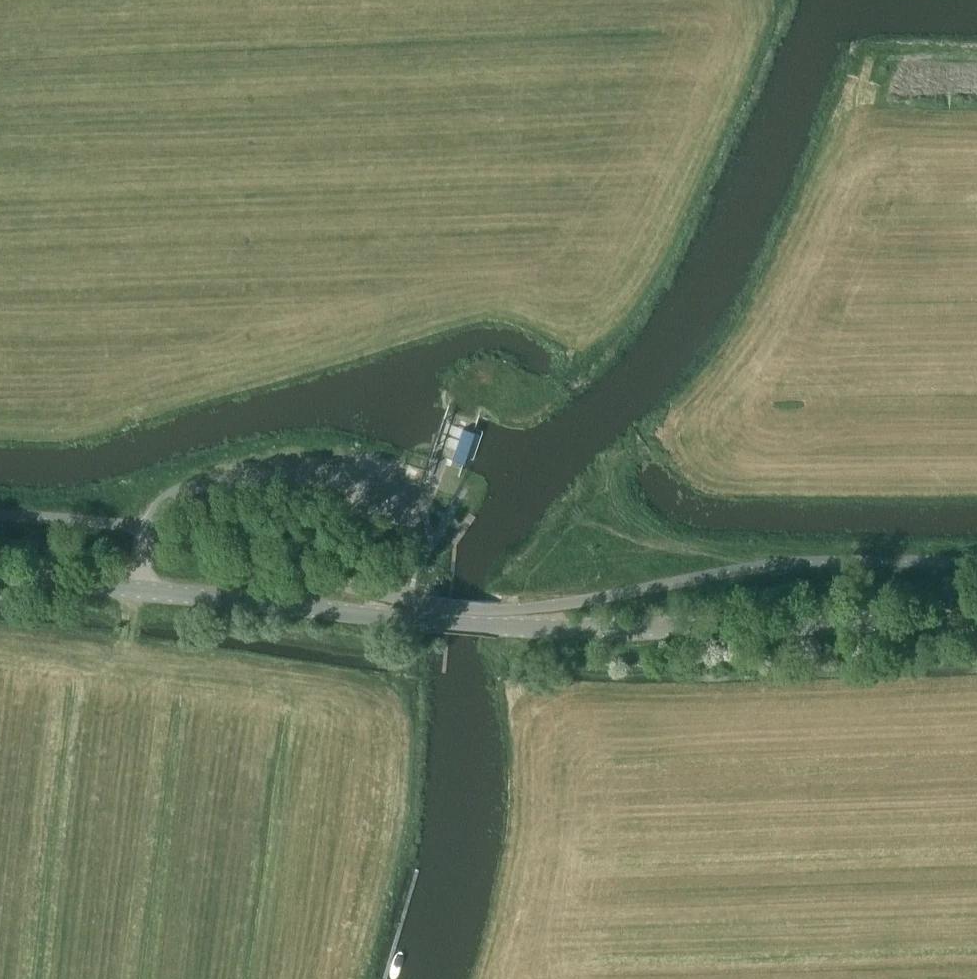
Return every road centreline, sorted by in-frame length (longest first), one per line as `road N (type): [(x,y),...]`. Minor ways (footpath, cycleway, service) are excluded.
road 1 (secondary): [(496,626),(0,574)]
road 2 (secondary): [(496,626),(976,618)]

